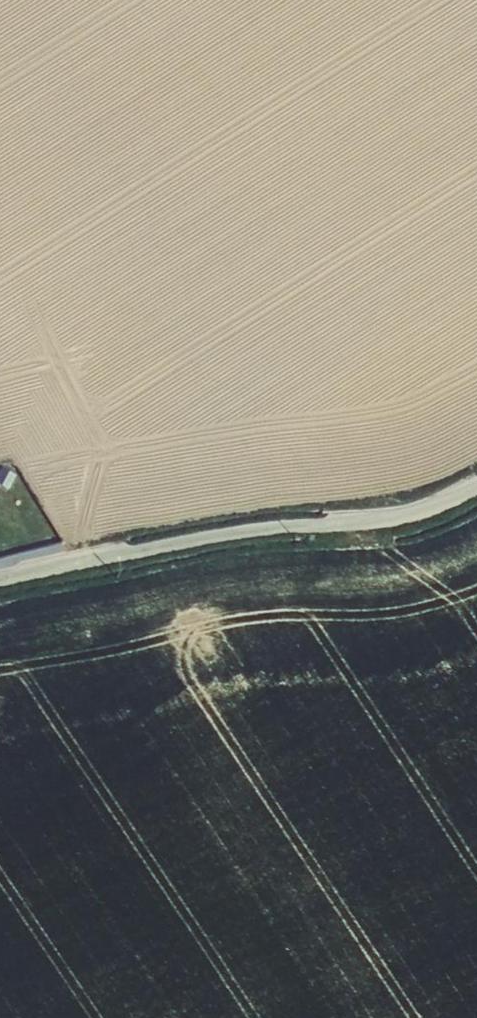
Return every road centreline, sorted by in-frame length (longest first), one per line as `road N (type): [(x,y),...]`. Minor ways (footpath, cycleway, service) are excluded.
road 1 (unclassified): [(476,487),(405,517),(138,550),(0,587)]

